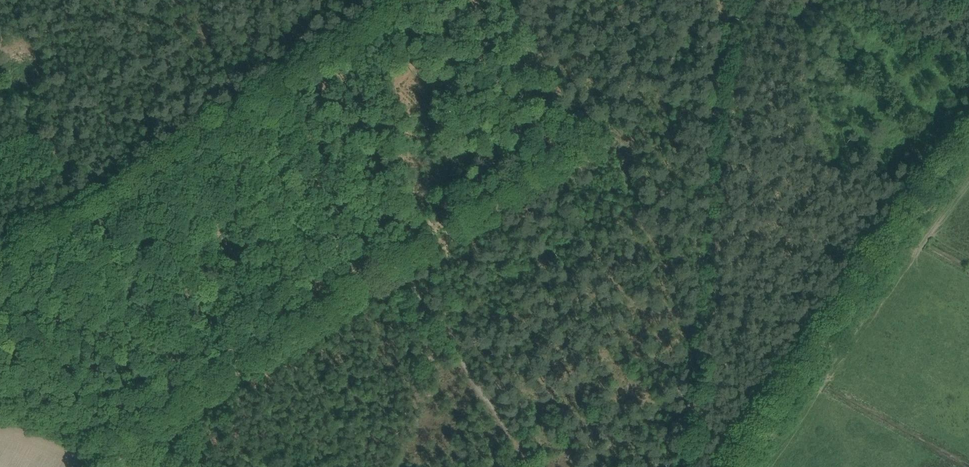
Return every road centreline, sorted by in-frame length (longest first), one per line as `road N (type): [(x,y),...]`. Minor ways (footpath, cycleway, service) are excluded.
road 1 (track): [(502,0),(578,132),(568,155),(117,453)]
road 2 (track): [(0,264),(406,0)]
road 3 (track): [(687,466),(729,0)]
road 4 (track): [(968,132),(734,466)]
road 5 (track): [(0,406),(117,453)]

